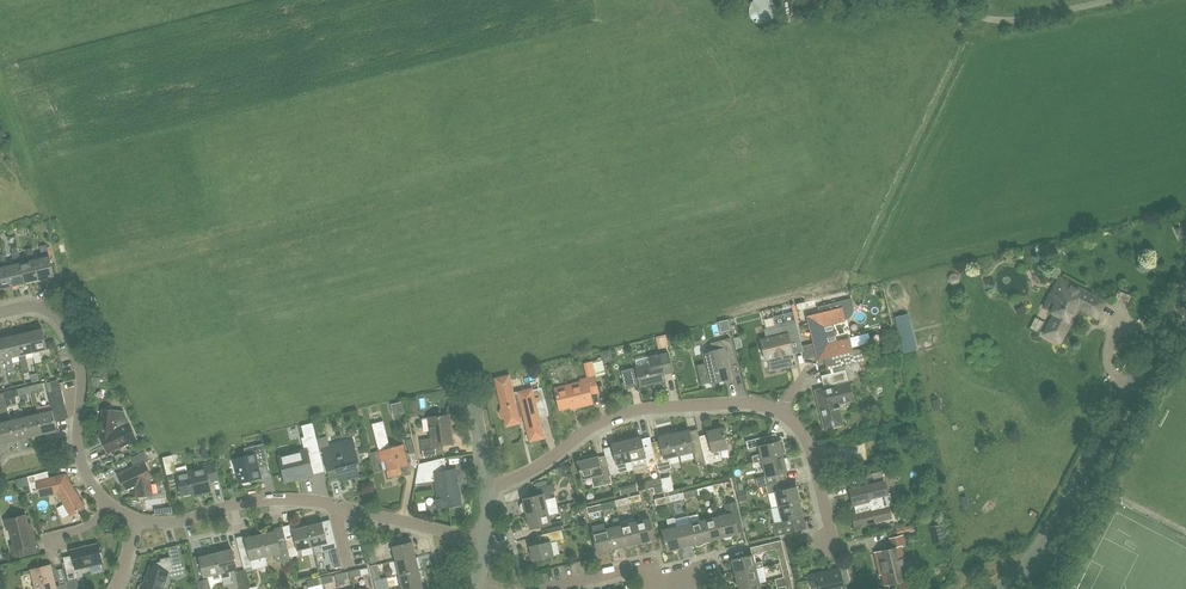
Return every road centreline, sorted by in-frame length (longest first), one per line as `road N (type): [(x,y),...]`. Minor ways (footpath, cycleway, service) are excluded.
road 1 (residential): [(831,535),(798,428),(757,404),(638,410),(604,419),(489,485)]
road 2 (tertiary): [(1005,588),(1055,529),(1185,280)]
road 3 (residential): [(107,505),(81,456),(81,378),(65,324),(41,306),(0,313)]
road 4 (residential): [(337,506),(258,501),(175,523),(137,520)]
road 5 (residential): [(546,588),(639,567),(655,584),(718,567)]
road 6 (residential): [(486,541),(337,506)]

